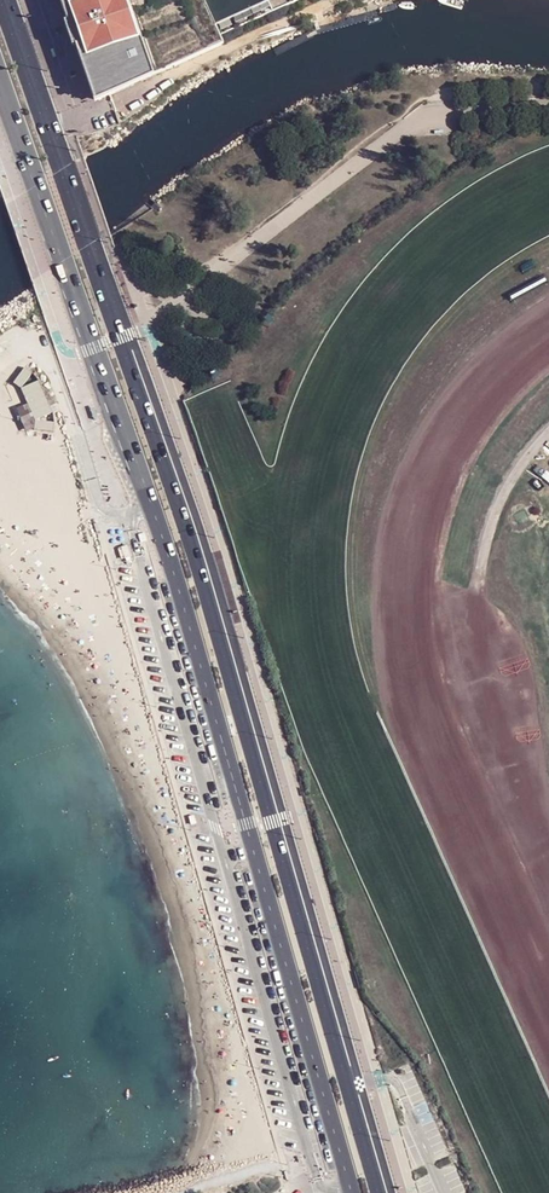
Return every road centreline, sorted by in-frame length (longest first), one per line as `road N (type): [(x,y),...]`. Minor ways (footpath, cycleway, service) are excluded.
road 1 (tertiary): [(382,1192),(193,530),(4,0)]
road 2 (tertiary): [(0,85),(162,537),(351,1192)]

